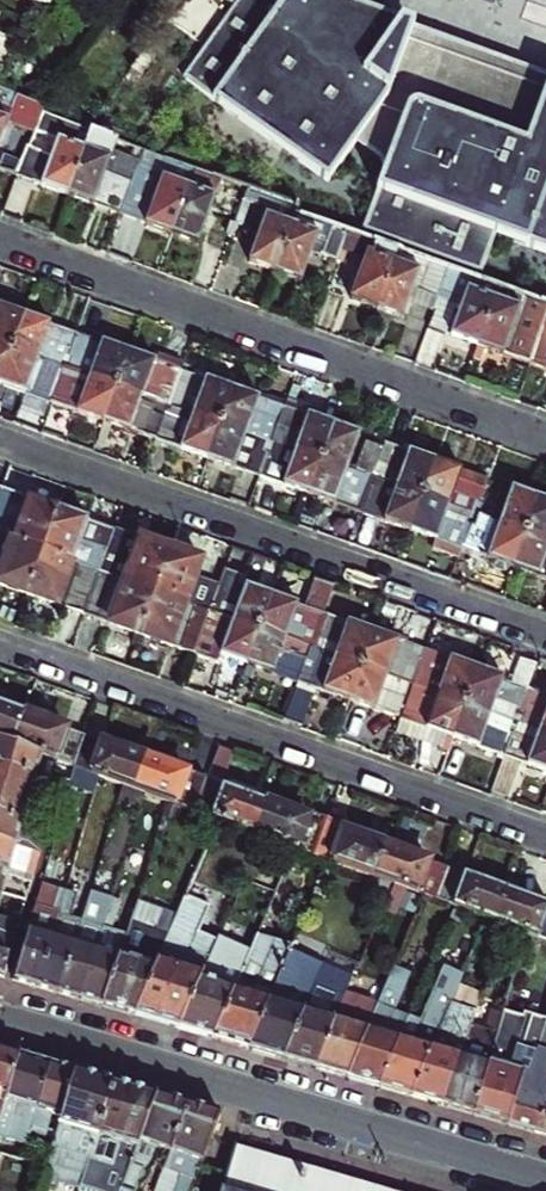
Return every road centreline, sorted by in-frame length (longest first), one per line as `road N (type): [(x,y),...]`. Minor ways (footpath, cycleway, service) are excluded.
road 1 (residential): [(545,437),(0,239)]
road 2 (residential): [(0,644),(545,839)]
road 3 (residential): [(545,636),(0,443)]
road 4 (residential): [(0,1018),(545,1178)]

